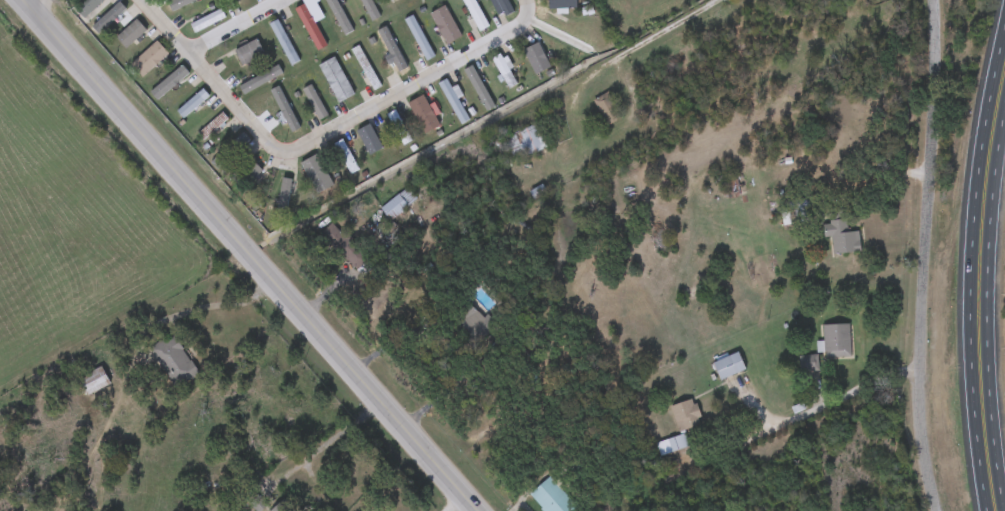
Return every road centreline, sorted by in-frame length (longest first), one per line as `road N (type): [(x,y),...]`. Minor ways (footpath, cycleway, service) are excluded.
road 1 (primary): [(474,510),(19,0)]
road 2 (residential): [(937,510),(917,388),(946,0)]
road 3 (primary): [(1004,118),(989,253),(987,363),(1004,506)]
road 4 (residential): [(522,8),(512,36),(295,152)]
road 5 (residential): [(295,152),(269,145),(138,0)]

